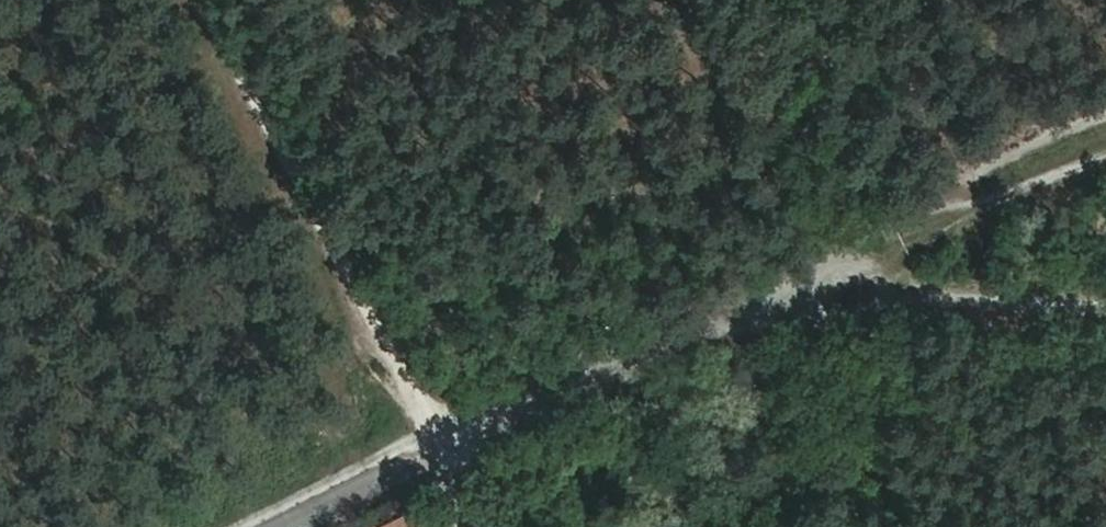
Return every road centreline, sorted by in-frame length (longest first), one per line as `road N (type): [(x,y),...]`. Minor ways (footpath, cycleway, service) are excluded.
road 1 (track): [(214,0),(449,441),(1105,154)]
road 2 (track): [(1105,313),(797,289)]
road 3 (residential): [(492,526),(449,441),(274,526)]

